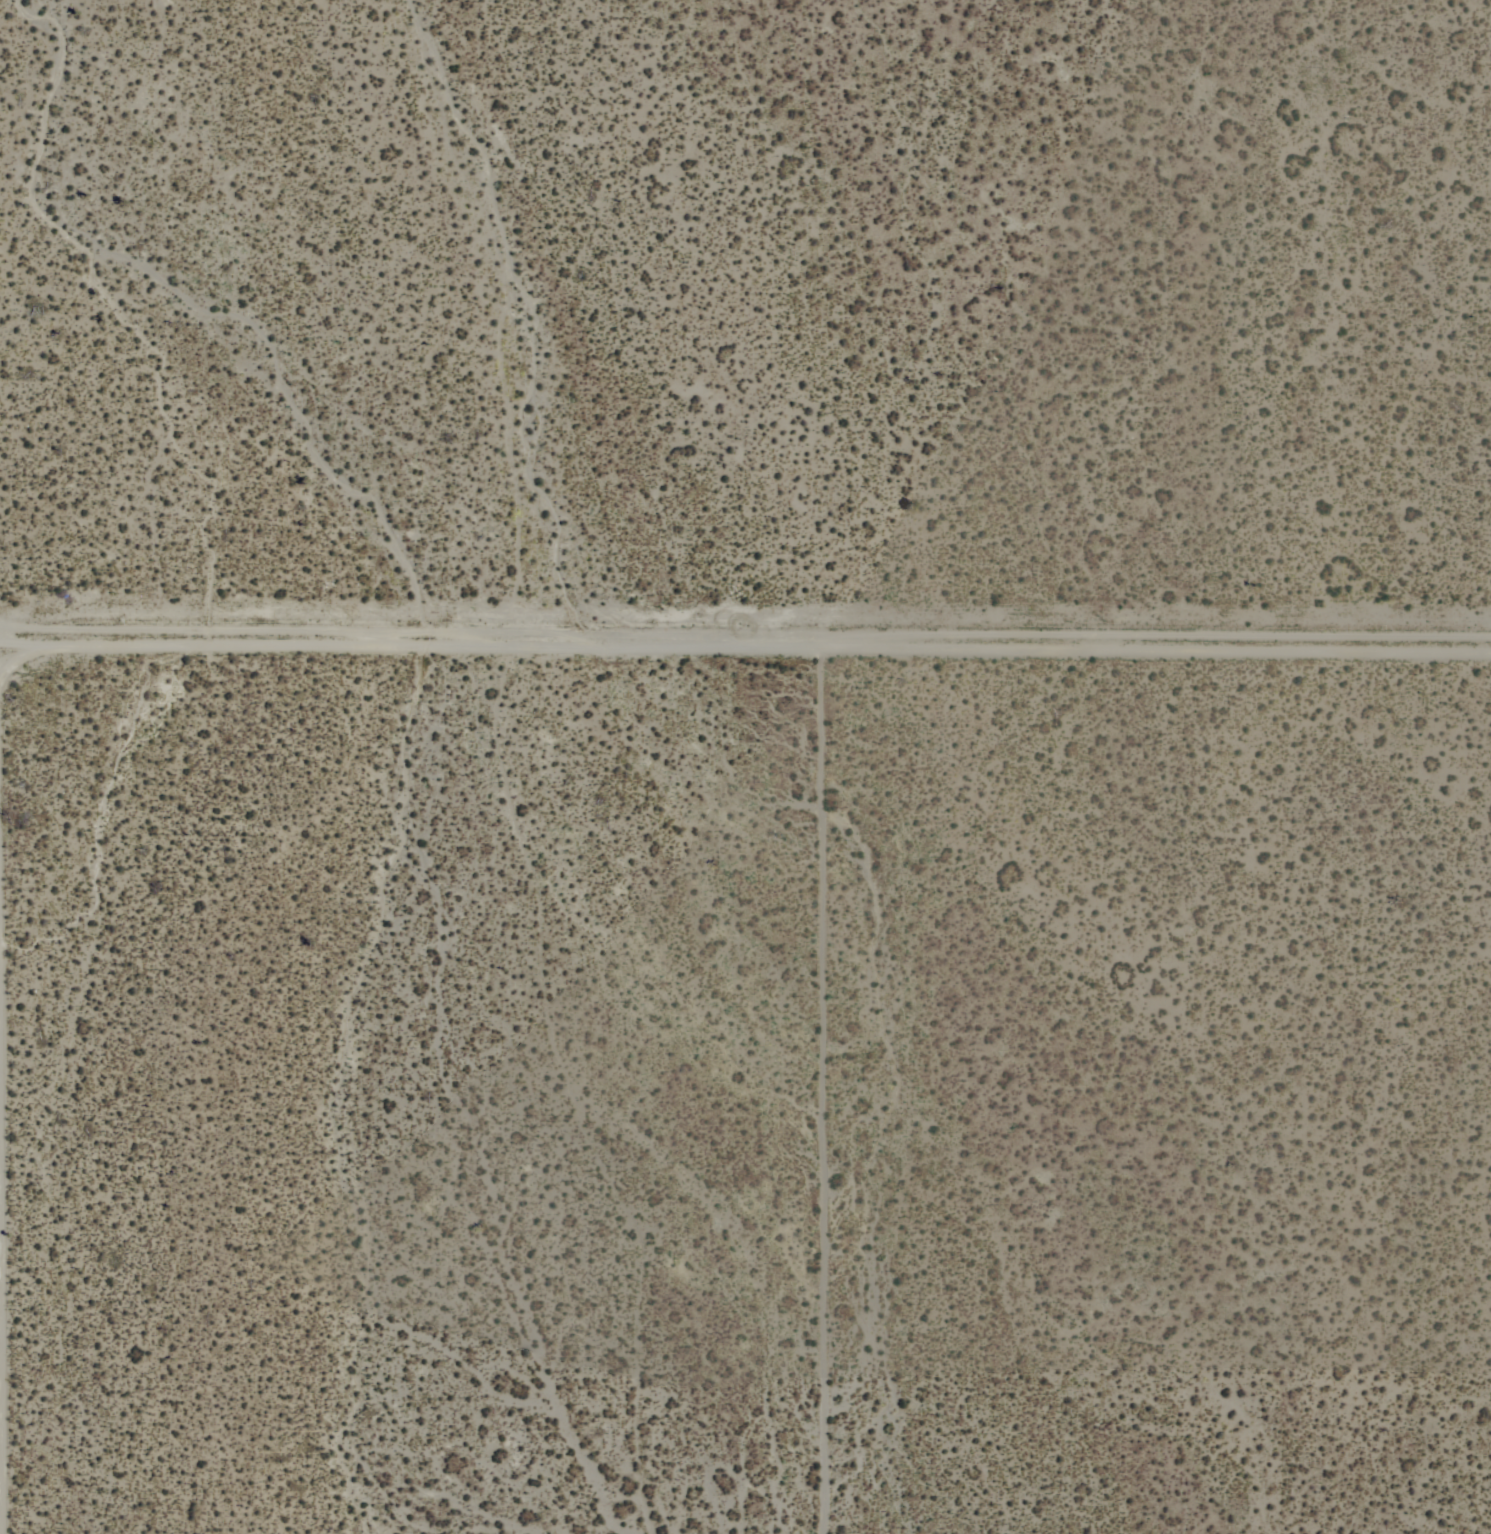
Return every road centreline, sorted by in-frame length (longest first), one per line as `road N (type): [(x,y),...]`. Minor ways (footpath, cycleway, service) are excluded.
road 1 (residential): [(0,644),(1490,642)]
road 2 (residential): [(823,643),(830,1533)]

